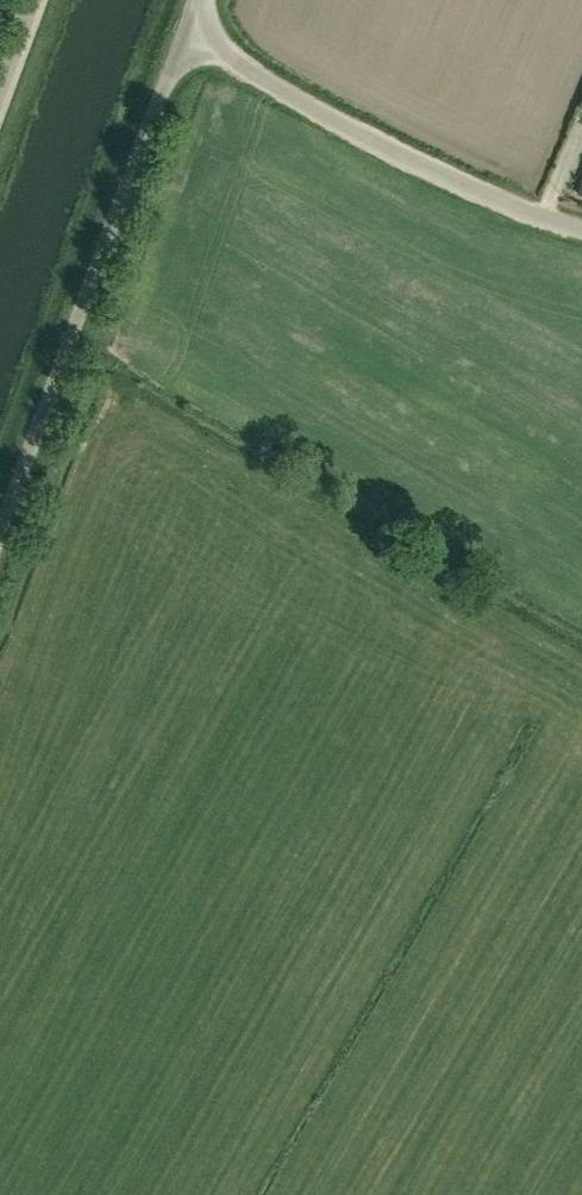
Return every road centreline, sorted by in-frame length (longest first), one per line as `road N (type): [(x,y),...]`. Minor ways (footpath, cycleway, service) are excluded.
road 1 (unclassified): [(0,541),(185,25)]
road 2 (unclassified): [(581,231),(494,202),(185,25)]
road 3 (tertiary): [(0,113),(42,0)]

